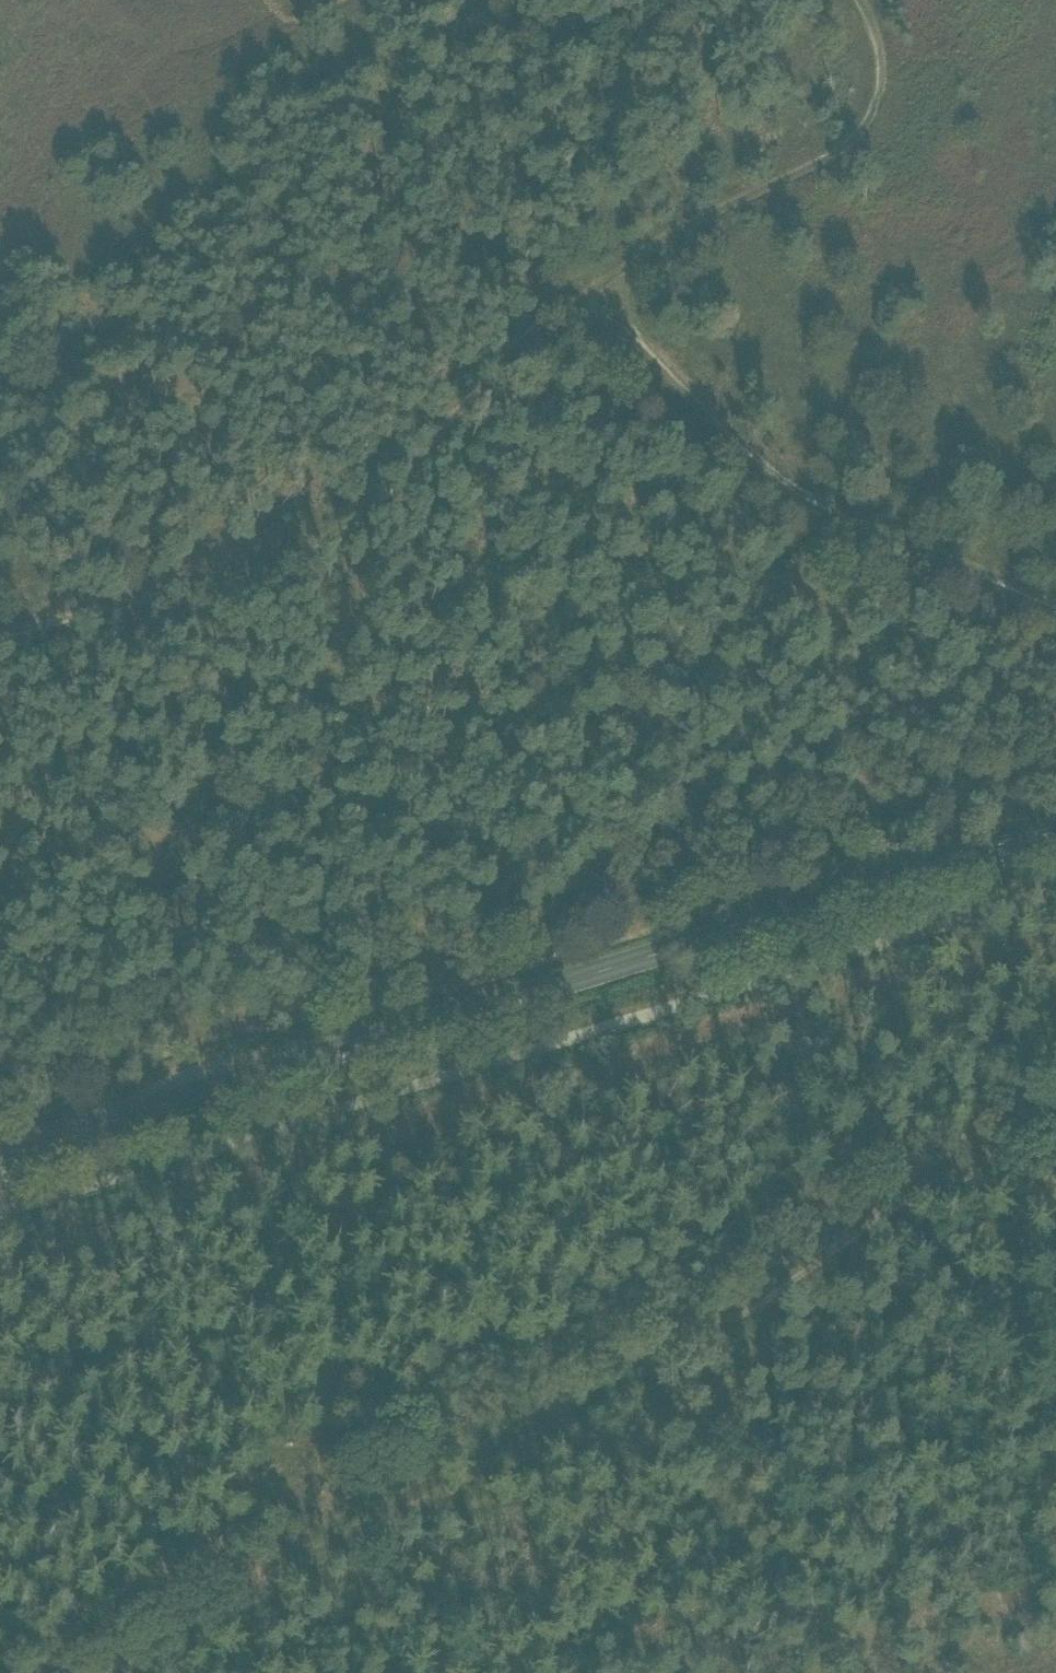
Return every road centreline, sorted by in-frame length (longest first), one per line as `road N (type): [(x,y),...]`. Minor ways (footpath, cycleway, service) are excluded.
road 1 (secondary): [(0,1154),(1055,832)]
road 2 (track): [(820,1672),(669,1373),(915,1200),(968,1179),(1055,1221)]
road 3 (track): [(588,289),(493,375),(316,562),(0,642)]
road 4 (track): [(1055,600),(941,560),(797,493),(732,439),(588,289)]
road 5 (track): [(588,289),(843,147),(881,91),(870,10),(861,0)]

